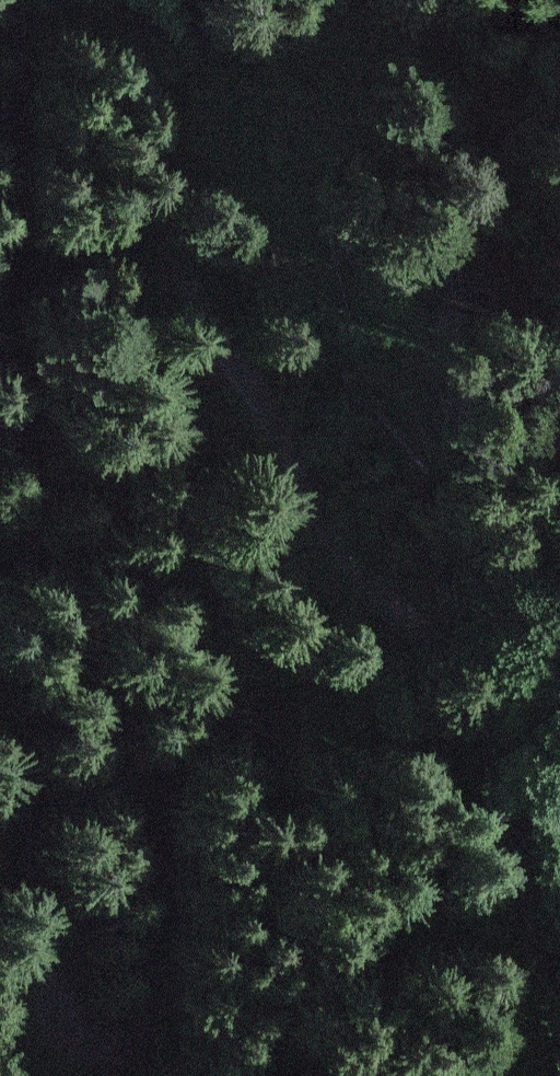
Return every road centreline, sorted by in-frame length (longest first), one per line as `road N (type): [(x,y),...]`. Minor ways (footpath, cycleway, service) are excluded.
road 1 (track): [(139,0),(166,234),(282,477),(337,564),(453,669),(494,762),(559,1046)]
road 2 (track): [(0,751),(28,794),(48,972),(71,1031),(119,1051),(161,993),(118,776),(37,564),(20,392),(0,303)]
road 3 (track): [(0,202),(29,62),(13,0)]

